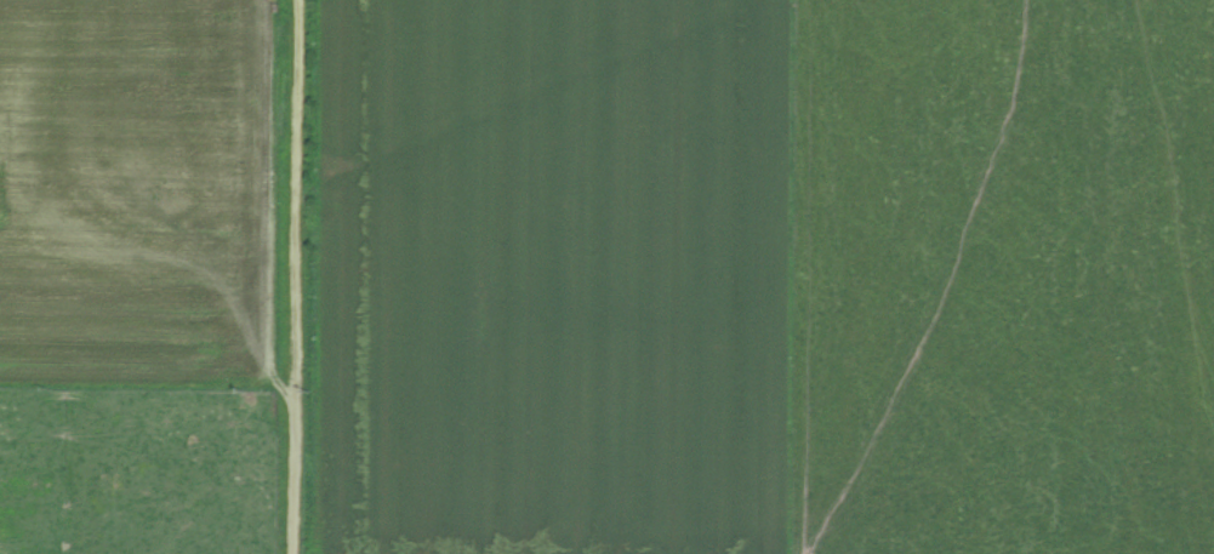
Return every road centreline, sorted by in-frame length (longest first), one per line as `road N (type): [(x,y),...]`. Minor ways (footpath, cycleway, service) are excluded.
road 1 (residential): [(296,553),(300,0)]

